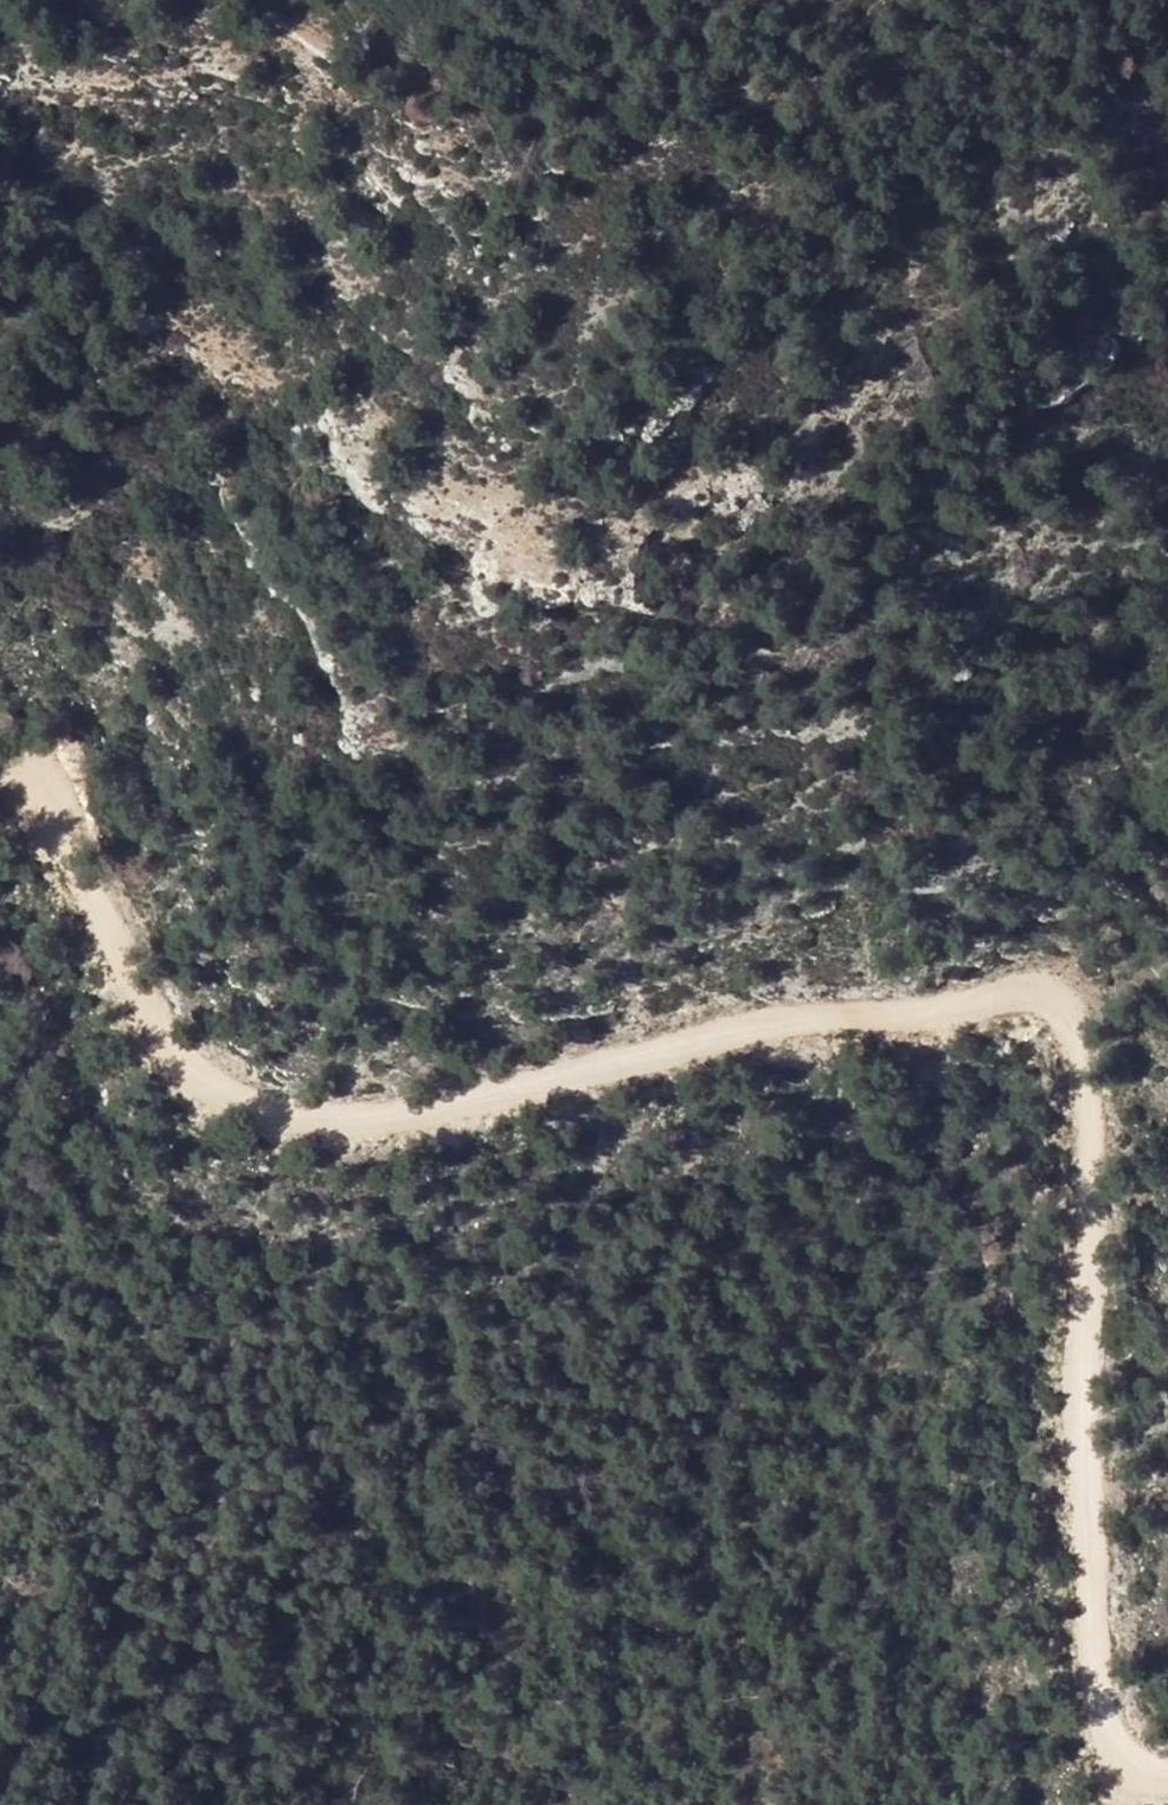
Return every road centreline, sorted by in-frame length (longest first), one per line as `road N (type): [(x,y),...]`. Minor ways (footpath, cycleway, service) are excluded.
road 1 (track): [(1167,1771),(1147,1770),(1109,1715),(1104,1326),(1086,1036),(1037,987),(972,992),(897,1014),(782,1018),(538,1088),(337,1120),(209,1082),(124,962),(65,802),(0,751)]

